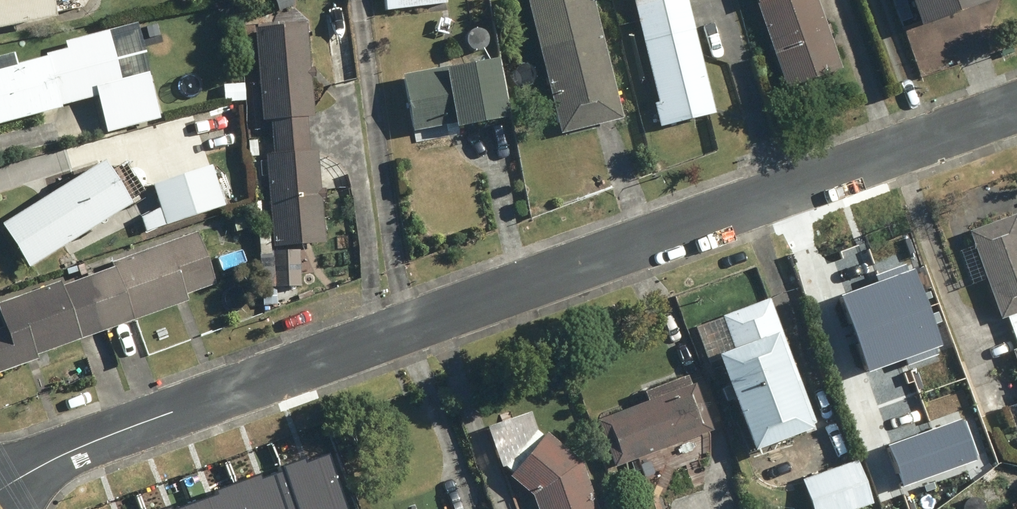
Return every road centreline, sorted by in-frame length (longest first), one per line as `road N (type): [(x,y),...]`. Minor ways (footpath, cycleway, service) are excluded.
road 1 (residential): [(1016,109),(106,437),(0,489)]

